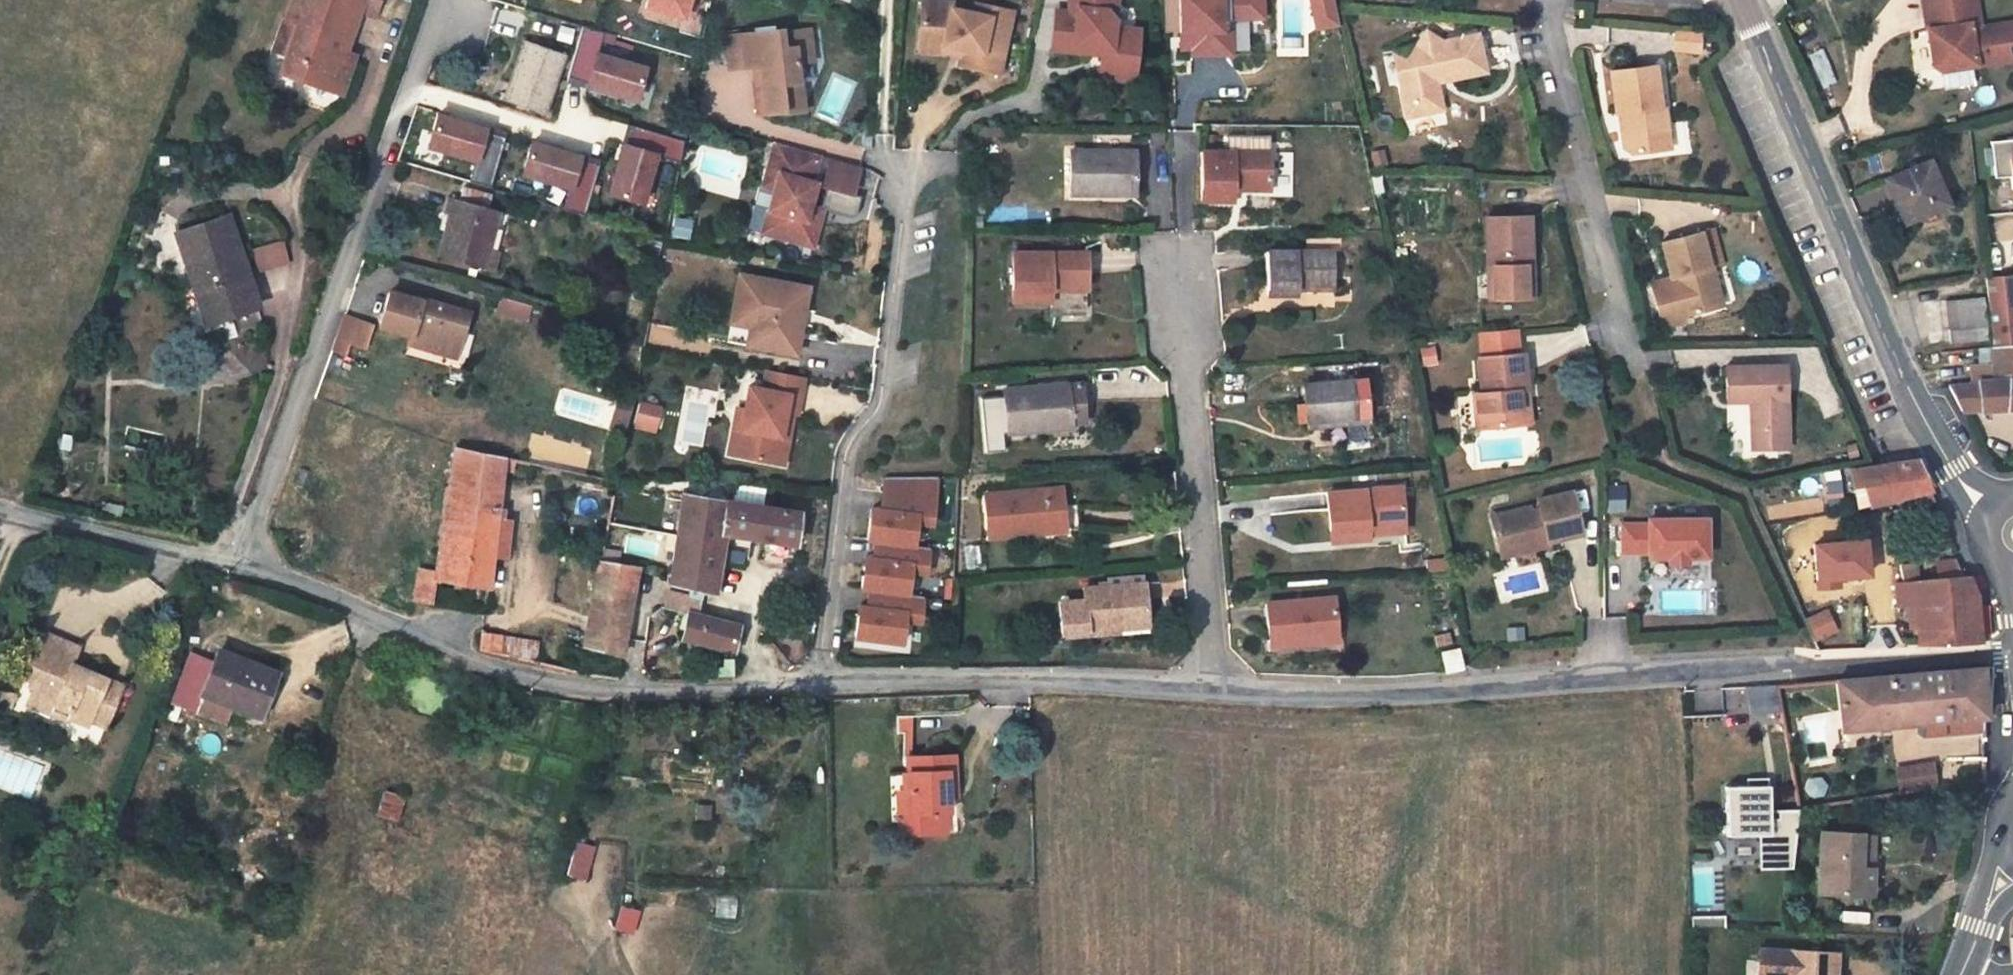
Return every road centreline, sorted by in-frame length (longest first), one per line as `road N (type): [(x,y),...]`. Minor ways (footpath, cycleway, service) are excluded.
road 1 (residential): [(2012,646),(1440,697),(1209,695)]
road 2 (residential): [(817,686),(585,682),(457,651),(246,559)]
road 3 (residential): [(450,27),(427,45),(246,559)]
road 4 (residential): [(906,173),(881,400),(846,453),(817,686)]
road 5 (tertiary): [(1746,0),(1949,458)]
road 6 (residential): [(1177,267),(1209,695)]
road 7 (residential): [(1535,0),(1633,386)]
road 8 (residential): [(1209,695),(1029,682),(817,686)]
road 9 (residential): [(246,559),(0,509)]

